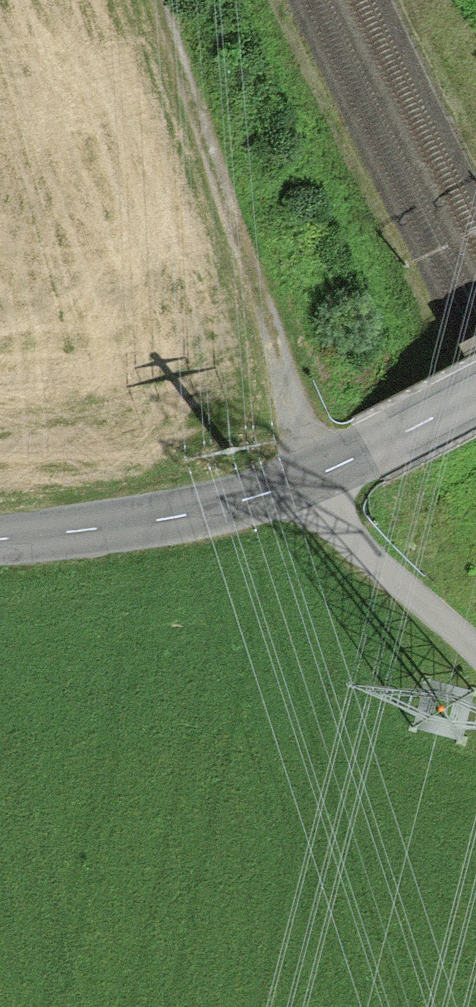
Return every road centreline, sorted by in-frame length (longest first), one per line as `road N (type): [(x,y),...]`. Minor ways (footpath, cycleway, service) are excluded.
road 1 (tertiary): [(0,542),(166,519),(305,476),(343,455)]
road 2 (track): [(305,476),(346,536),(475,655)]
road 3 (tertiary): [(475,384),(343,455)]

